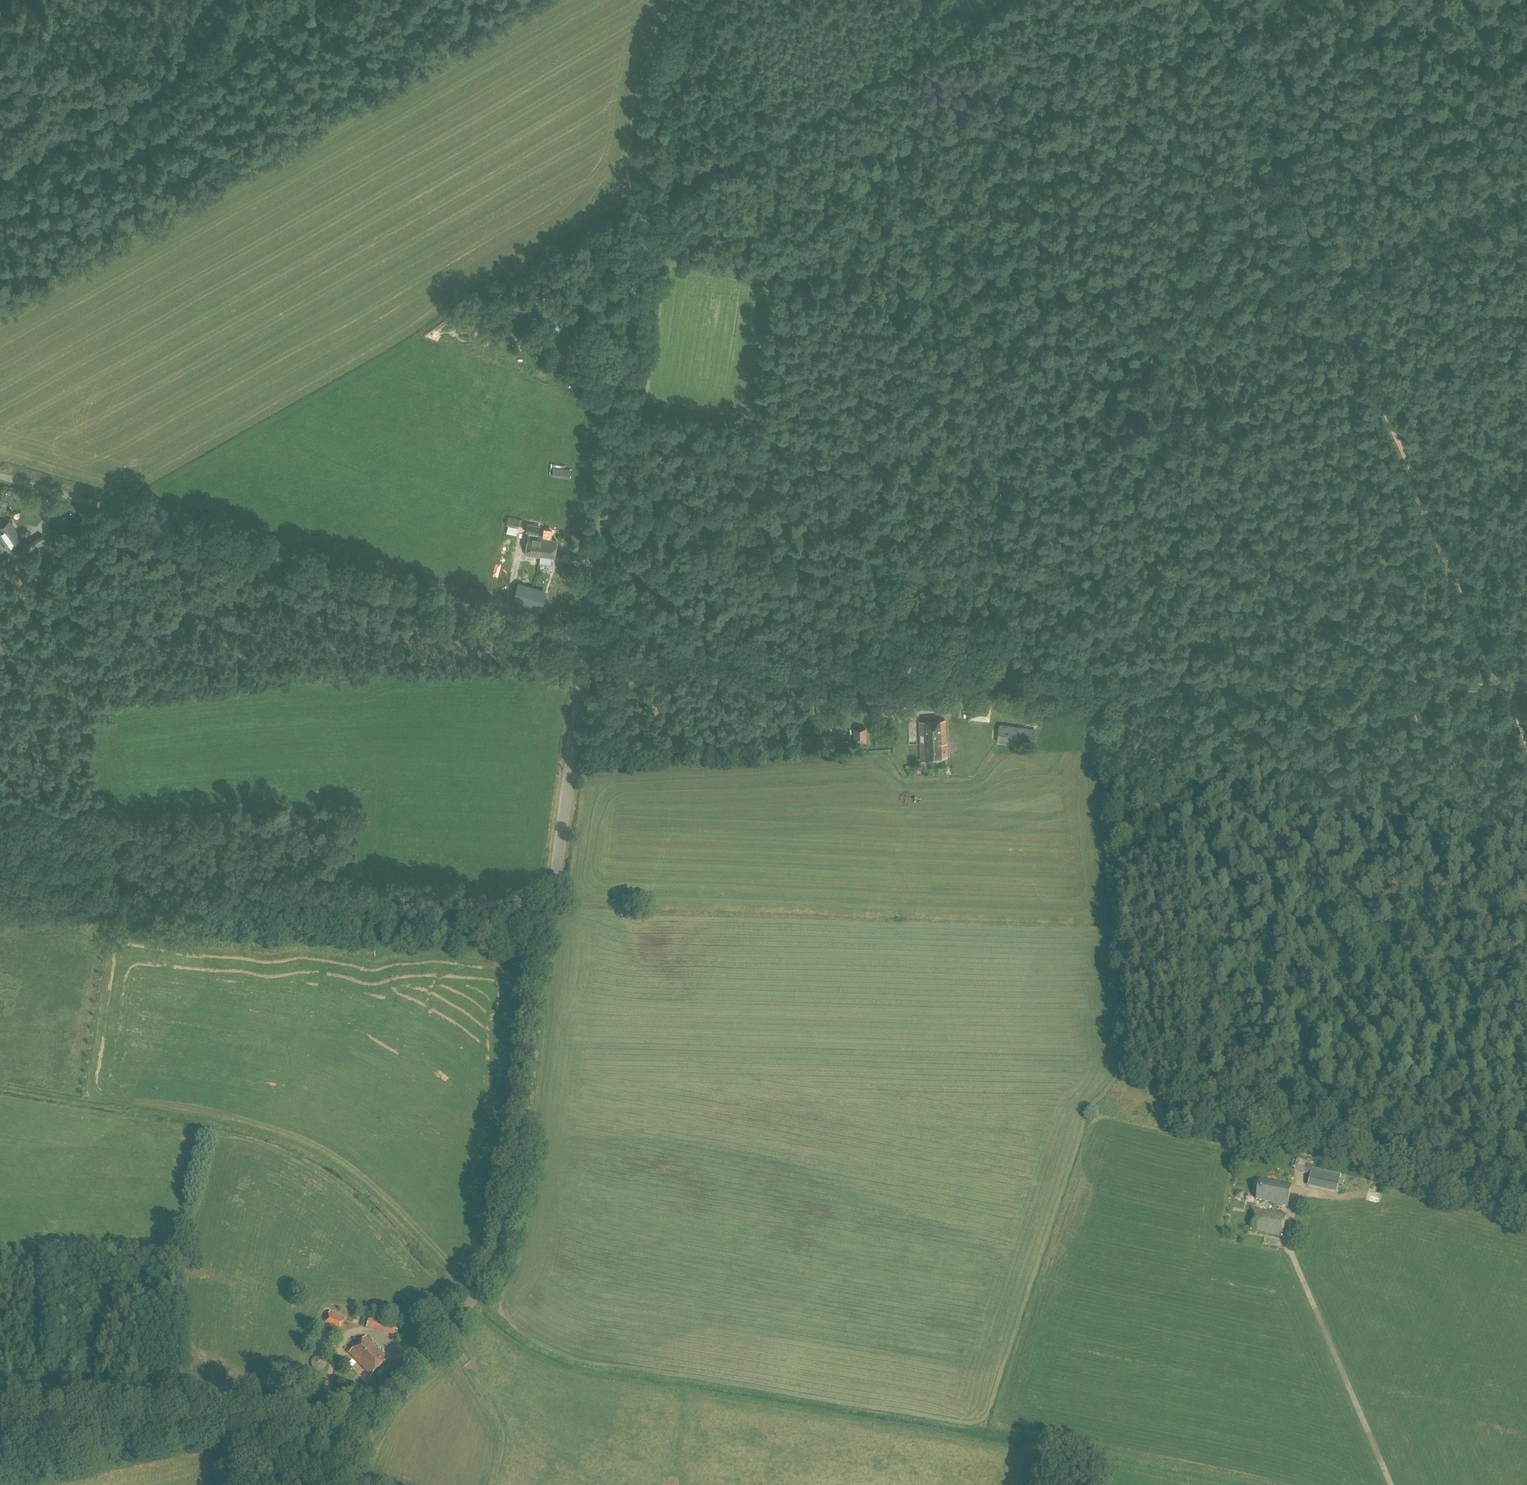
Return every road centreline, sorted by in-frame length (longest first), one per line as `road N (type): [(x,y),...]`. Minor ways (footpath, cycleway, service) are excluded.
road 1 (track): [(1502,685),(583,658)]
road 2 (tertiary): [(343,1484),(377,1403),(481,1292),(504,1243),(583,658)]
road 3 (track): [(1502,685),(1209,0)]
road 4 (tertiary): [(583,658),(667,79),(707,0)]
road 5 (unclassified): [(583,658),(0,476)]
road 6 (track): [(1328,279),(1526,195)]
road 7 (track): [(1381,403),(1447,384),(1526,338)]

